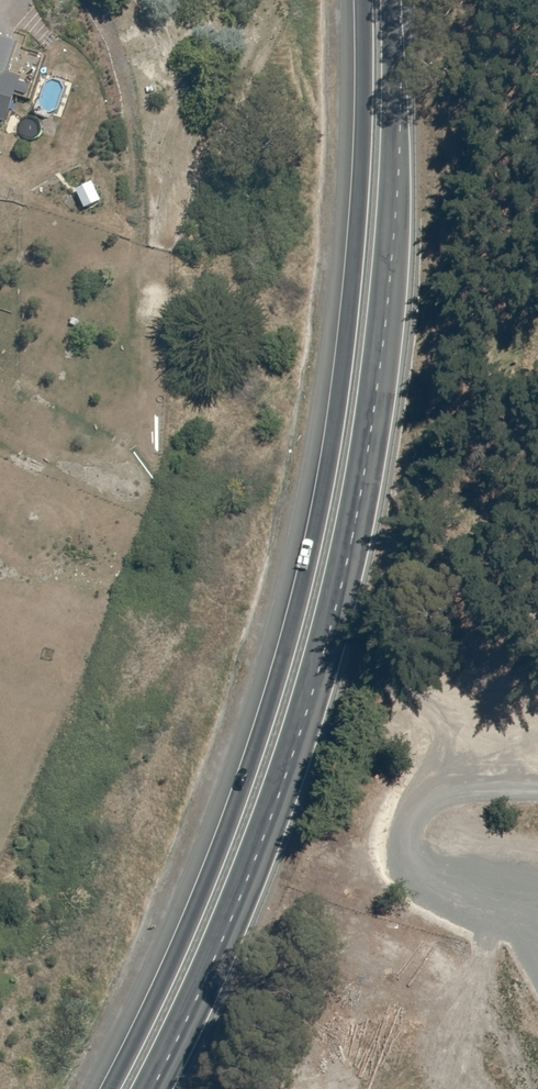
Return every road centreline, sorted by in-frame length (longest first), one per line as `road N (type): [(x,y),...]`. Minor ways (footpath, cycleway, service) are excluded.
road 1 (trunk): [(110,1088),(225,832),(318,521),(357,268),(365,0)]
road 2 (trunk): [(393,0),(391,258),(357,519),(267,833),(152,1088)]

